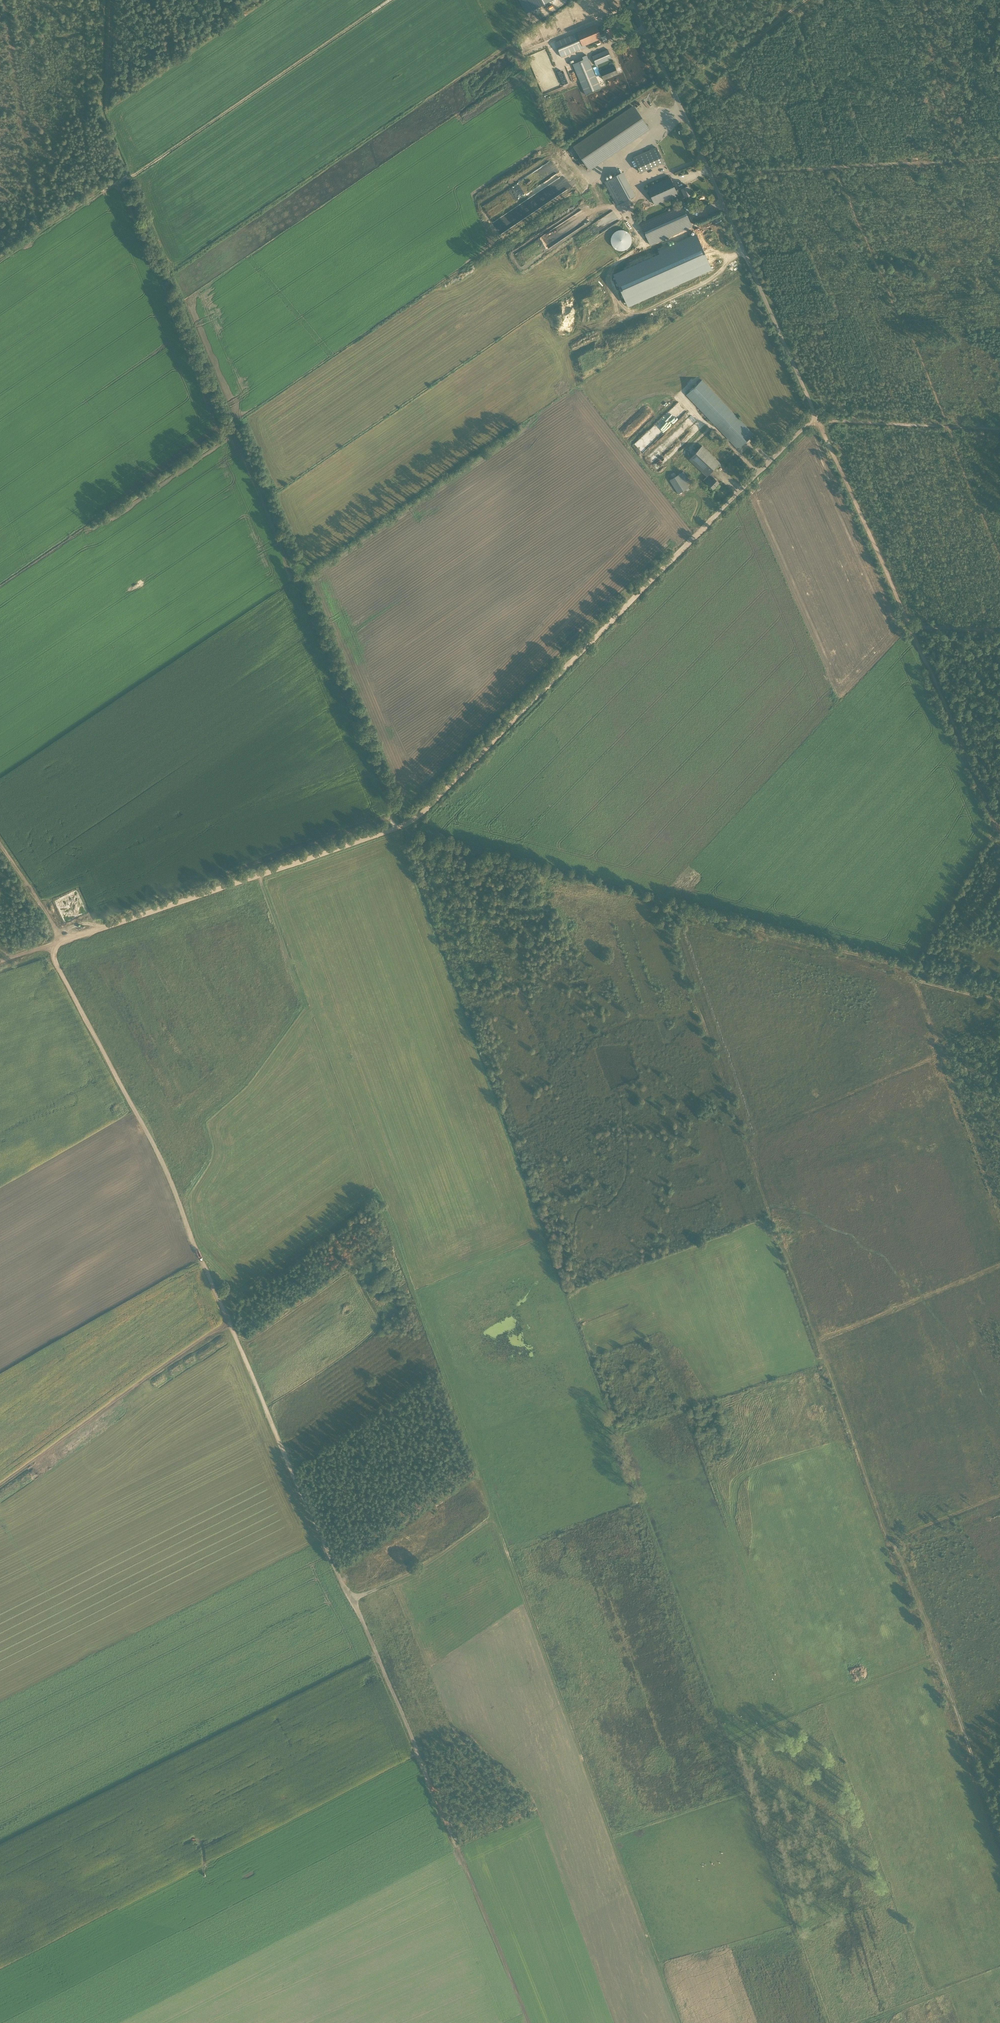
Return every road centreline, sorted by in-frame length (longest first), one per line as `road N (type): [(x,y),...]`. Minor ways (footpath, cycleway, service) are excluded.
road 1 (track): [(49,946),(174,1186),(347,1600),(427,1570),(497,1522),(375,1189)]
road 2 (track): [(999,1727),(965,1744),(772,1234),(661,903)]
road 3 (unclassified): [(715,517),(816,419),(633,0)]
road 4 (track): [(347,1600),(528,2022)]
road 5 (track): [(402,827),(715,517)]
road 6 (track): [(65,941),(402,827)]
road 7 (track): [(711,175),(999,159)]
road 8 (track): [(911,970),(661,903)]
road 9 (track): [(816,419),(911,631)]
road 10 (track): [(911,631),(996,827)]
road 11 (track): [(911,970),(996,827)]
road 12 (track): [(804,0),(677,99)]
road 13 (track): [(816,419),(947,426)]

